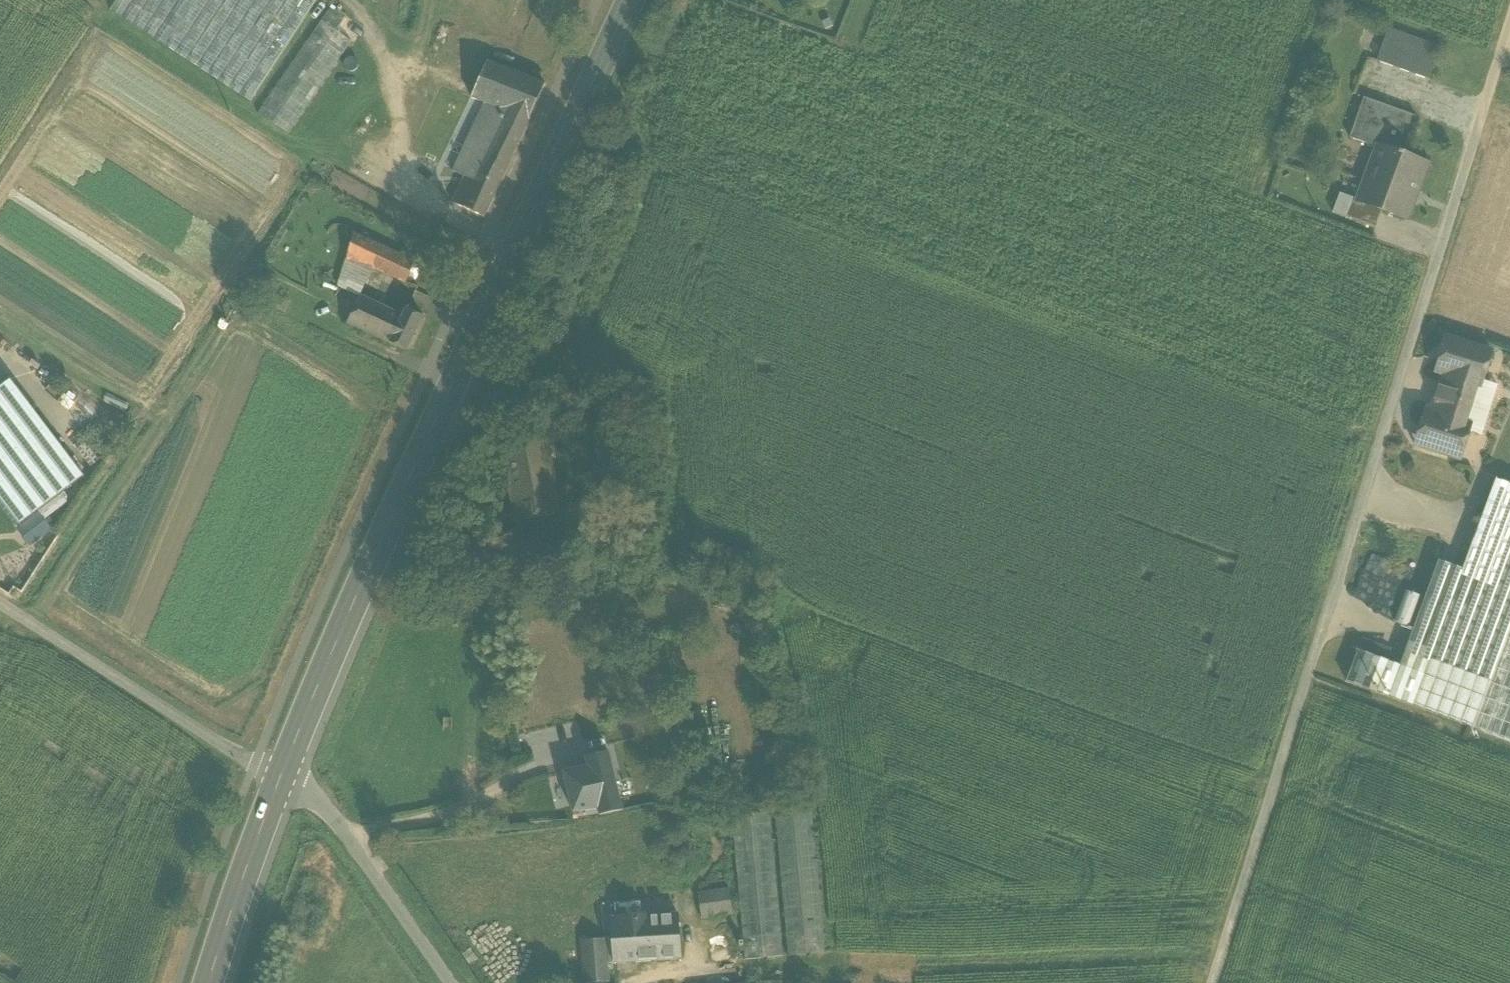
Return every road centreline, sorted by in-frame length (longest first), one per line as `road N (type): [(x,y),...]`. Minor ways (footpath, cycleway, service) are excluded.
road 1 (track): [(1509,48),(1219,982)]
road 2 (primary): [(270,776),(634,0)]
road 3 (residential): [(0,598),(270,776)]
road 4 (track): [(270,776),(323,804),(452,982)]
road 5 (track): [(595,737),(566,767),(523,784),(346,836)]
road 6 (primary): [(206,982),(270,776)]

